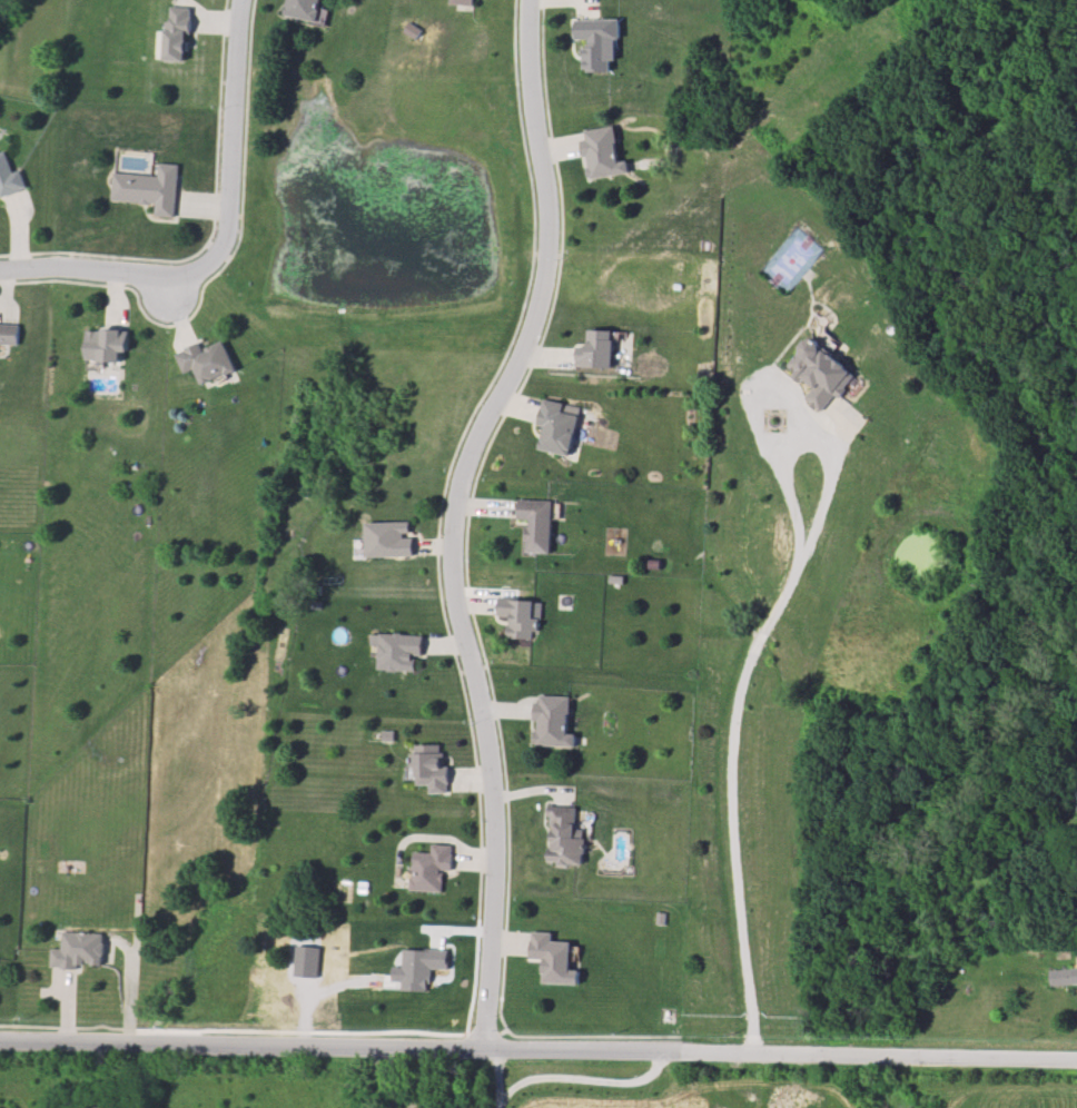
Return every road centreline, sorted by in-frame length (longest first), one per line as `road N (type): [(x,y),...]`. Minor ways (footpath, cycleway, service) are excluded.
road 1 (residential): [(487,1058),(500,830),(461,626),(455,534),(470,466),(532,342),(549,271),(532,0)]
road 2 (residential): [(0,1047),(1076,1067)]
road 3 (residential): [(218,265),(231,239),(245,0)]
road 4 (residential): [(0,273),(149,279),(155,288),(176,290),(182,279),(218,265)]

